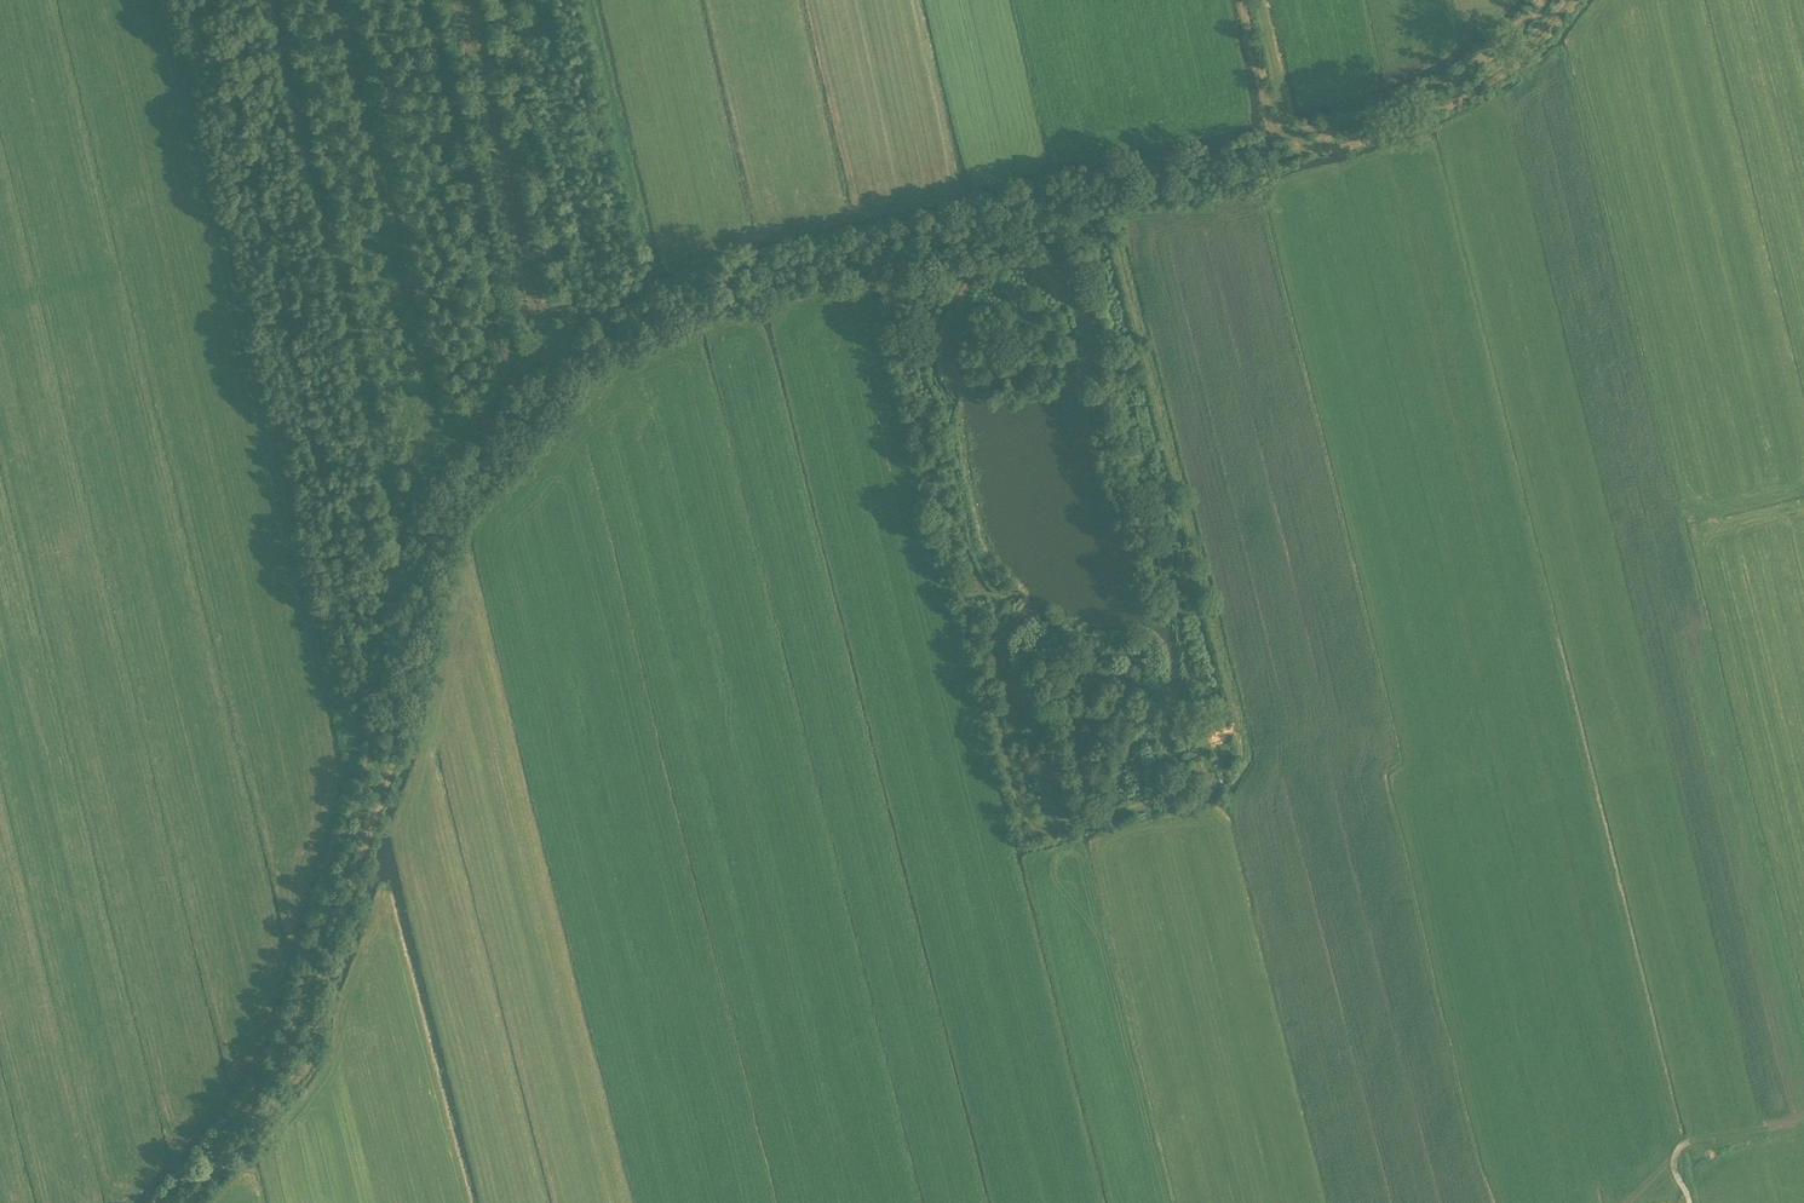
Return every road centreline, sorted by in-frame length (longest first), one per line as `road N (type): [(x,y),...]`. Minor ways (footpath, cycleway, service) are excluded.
road 1 (track): [(1313,1202),(1197,790),(1190,757),(1239,734),(1119,232)]
road 2 (track): [(1162,1202),(1090,919),(1060,874),(1053,835)]

